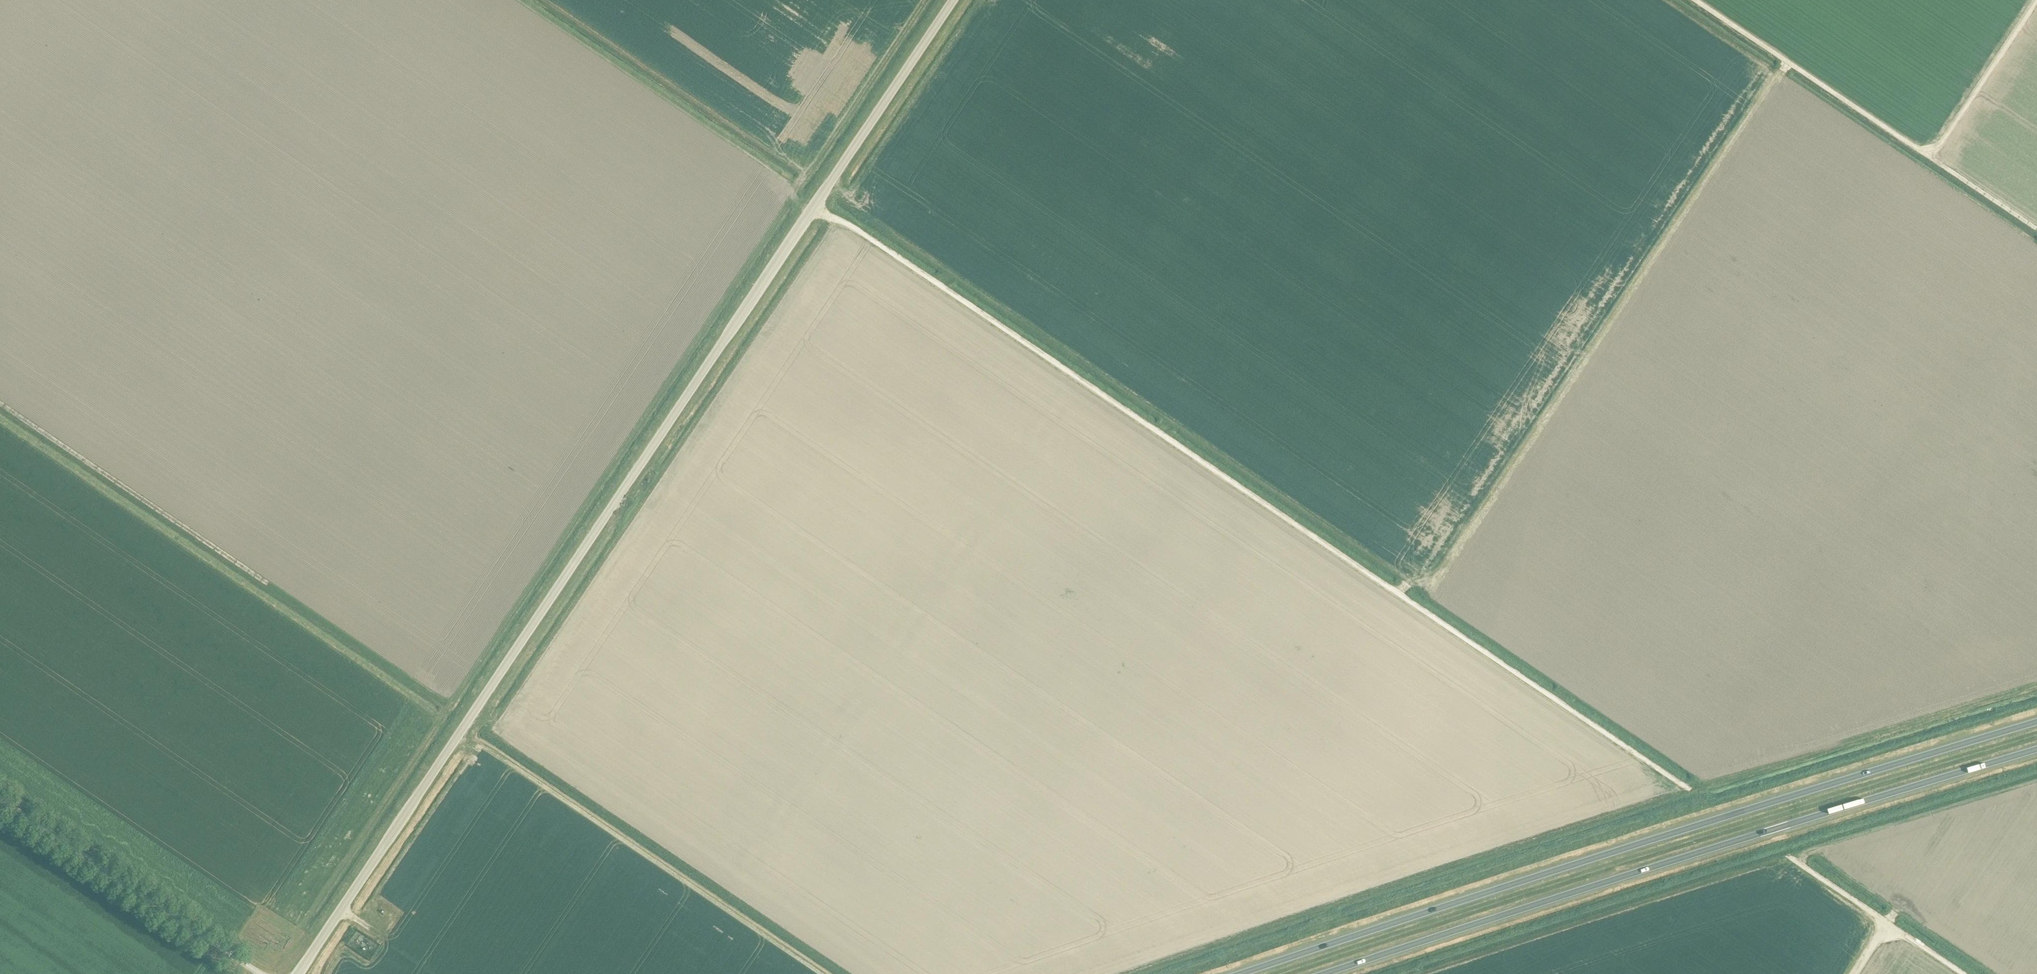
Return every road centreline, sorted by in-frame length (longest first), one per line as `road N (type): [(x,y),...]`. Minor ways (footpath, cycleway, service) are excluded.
road 1 (unclassified): [(297,973),(953,0)]
road 2 (track): [(1684,786),(820,198)]
road 3 (trunk): [(2036,722),(1239,973)]
road 4 (trunk): [(1322,973),(2036,749)]
road 5 (track): [(1964,973),(1789,856)]

